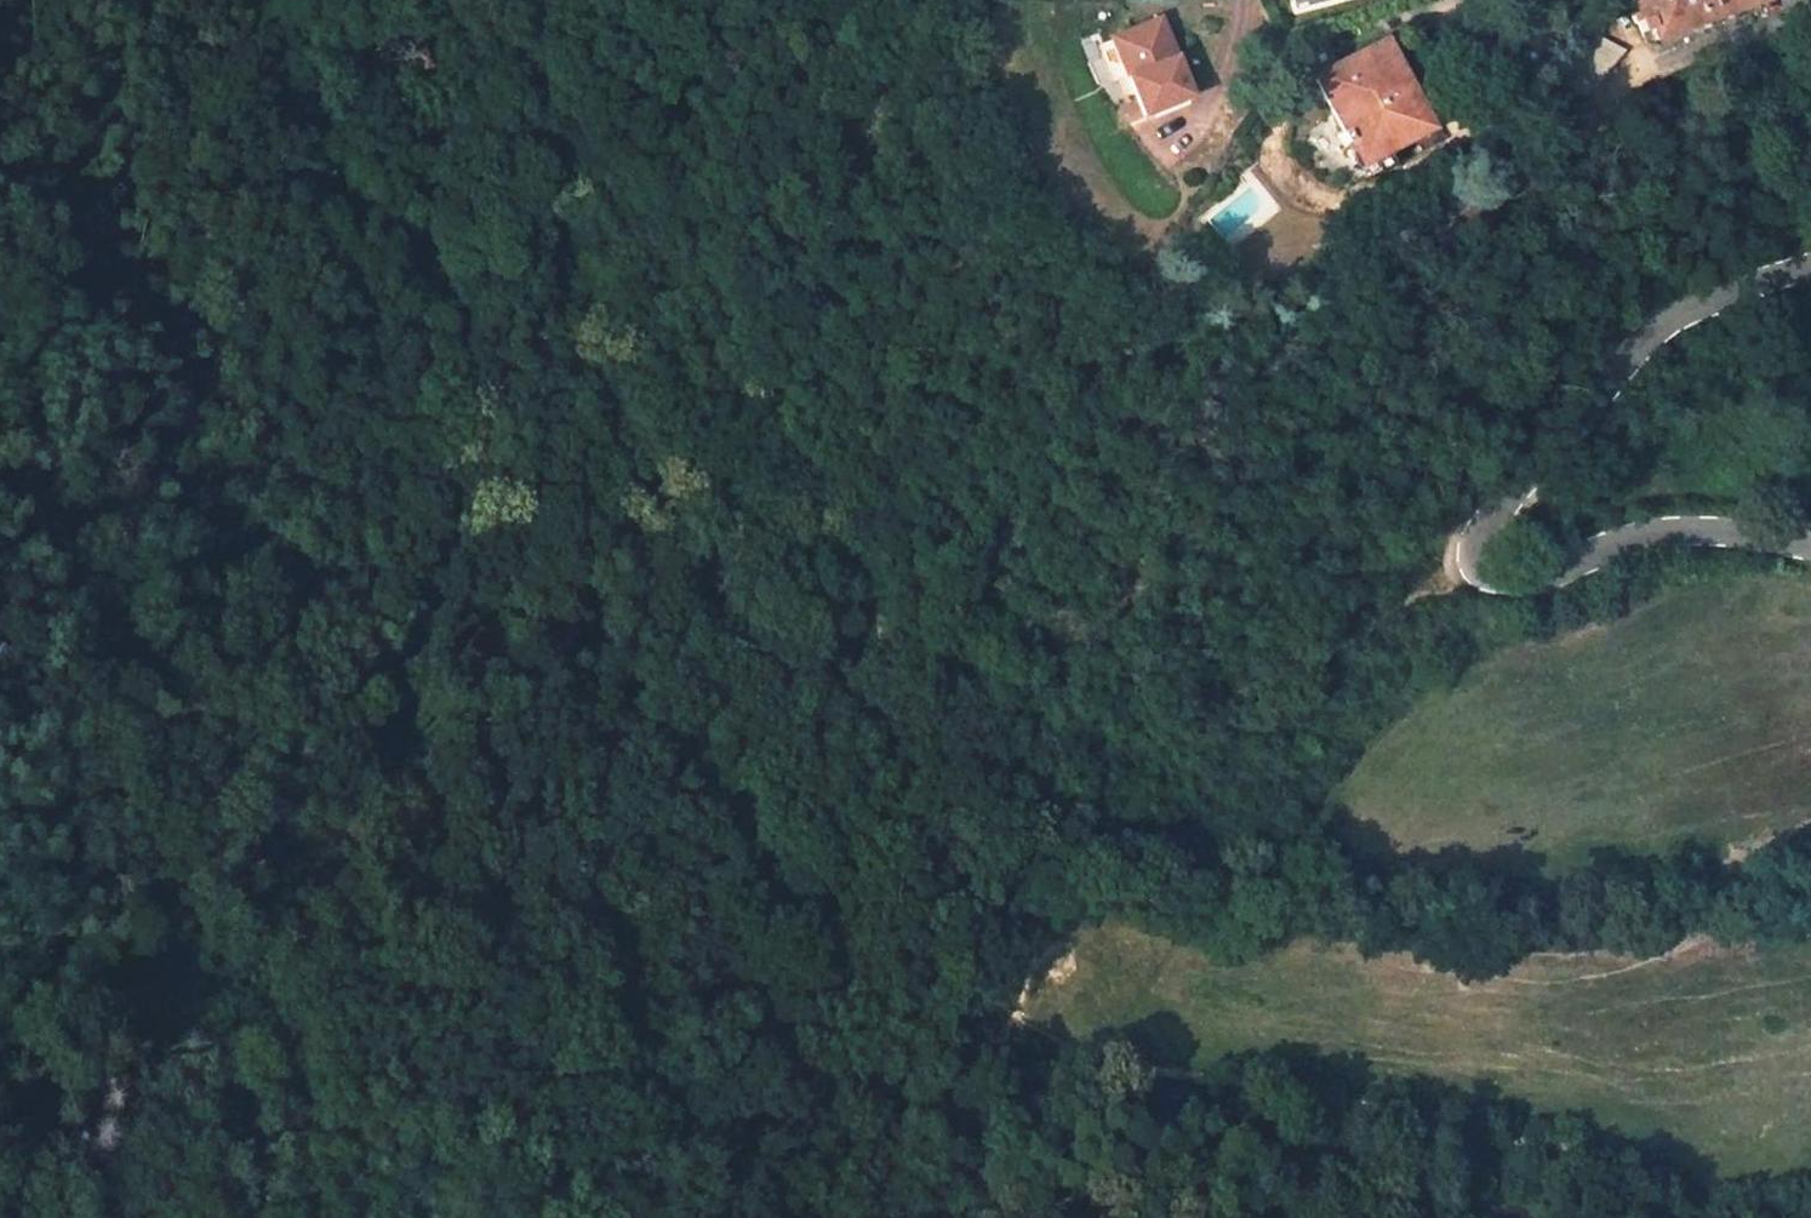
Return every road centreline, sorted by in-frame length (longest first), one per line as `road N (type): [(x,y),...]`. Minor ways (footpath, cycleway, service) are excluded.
road 1 (unclassified): [(1810,264),(1719,292),(1667,320),(1468,540),(1468,560),(1475,579),(1496,590),(1659,536),(1735,534),(1810,549)]

